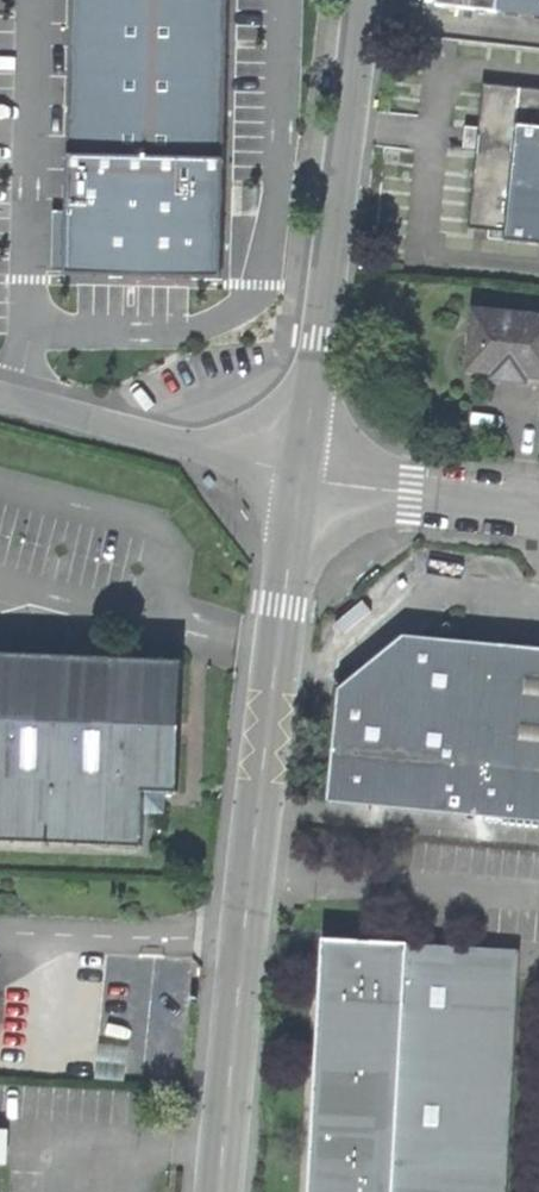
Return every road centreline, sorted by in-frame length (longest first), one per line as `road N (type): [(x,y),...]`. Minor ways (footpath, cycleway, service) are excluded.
road 1 (residential): [(297,475),(217,1191)]
road 2 (residential): [(358,0),(297,475)]
road 3 (unclassified): [(297,475),(0,394)]
road 4 (unclassified): [(538,506),(297,475)]

